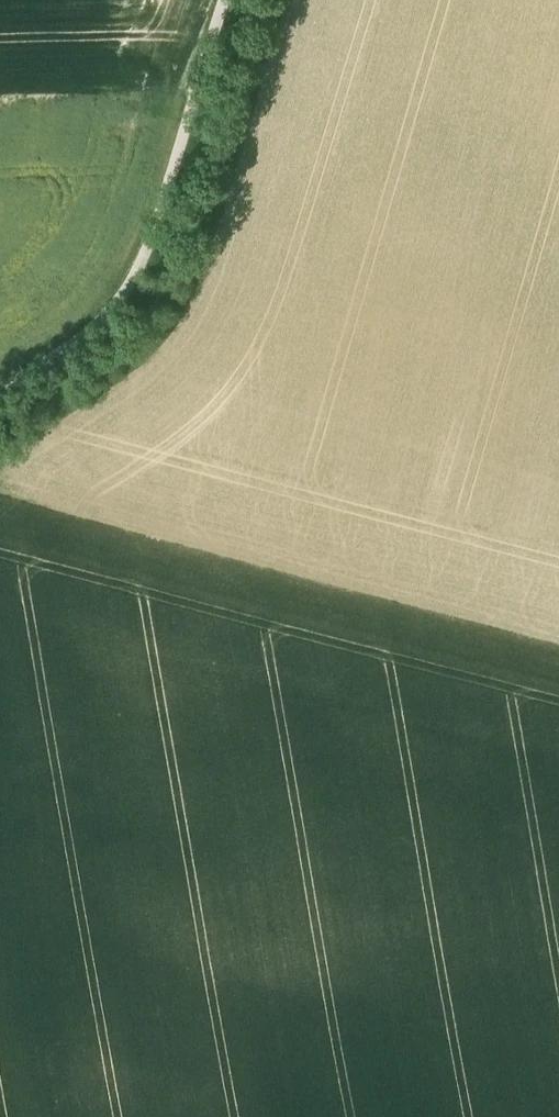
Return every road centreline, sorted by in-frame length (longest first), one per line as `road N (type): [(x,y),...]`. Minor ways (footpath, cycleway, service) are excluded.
road 1 (track): [(0,481),(112,413),(184,346),(232,235),(305,0)]
road 2 (track): [(246,0),(171,240),(140,306),(116,335),(0,411)]

